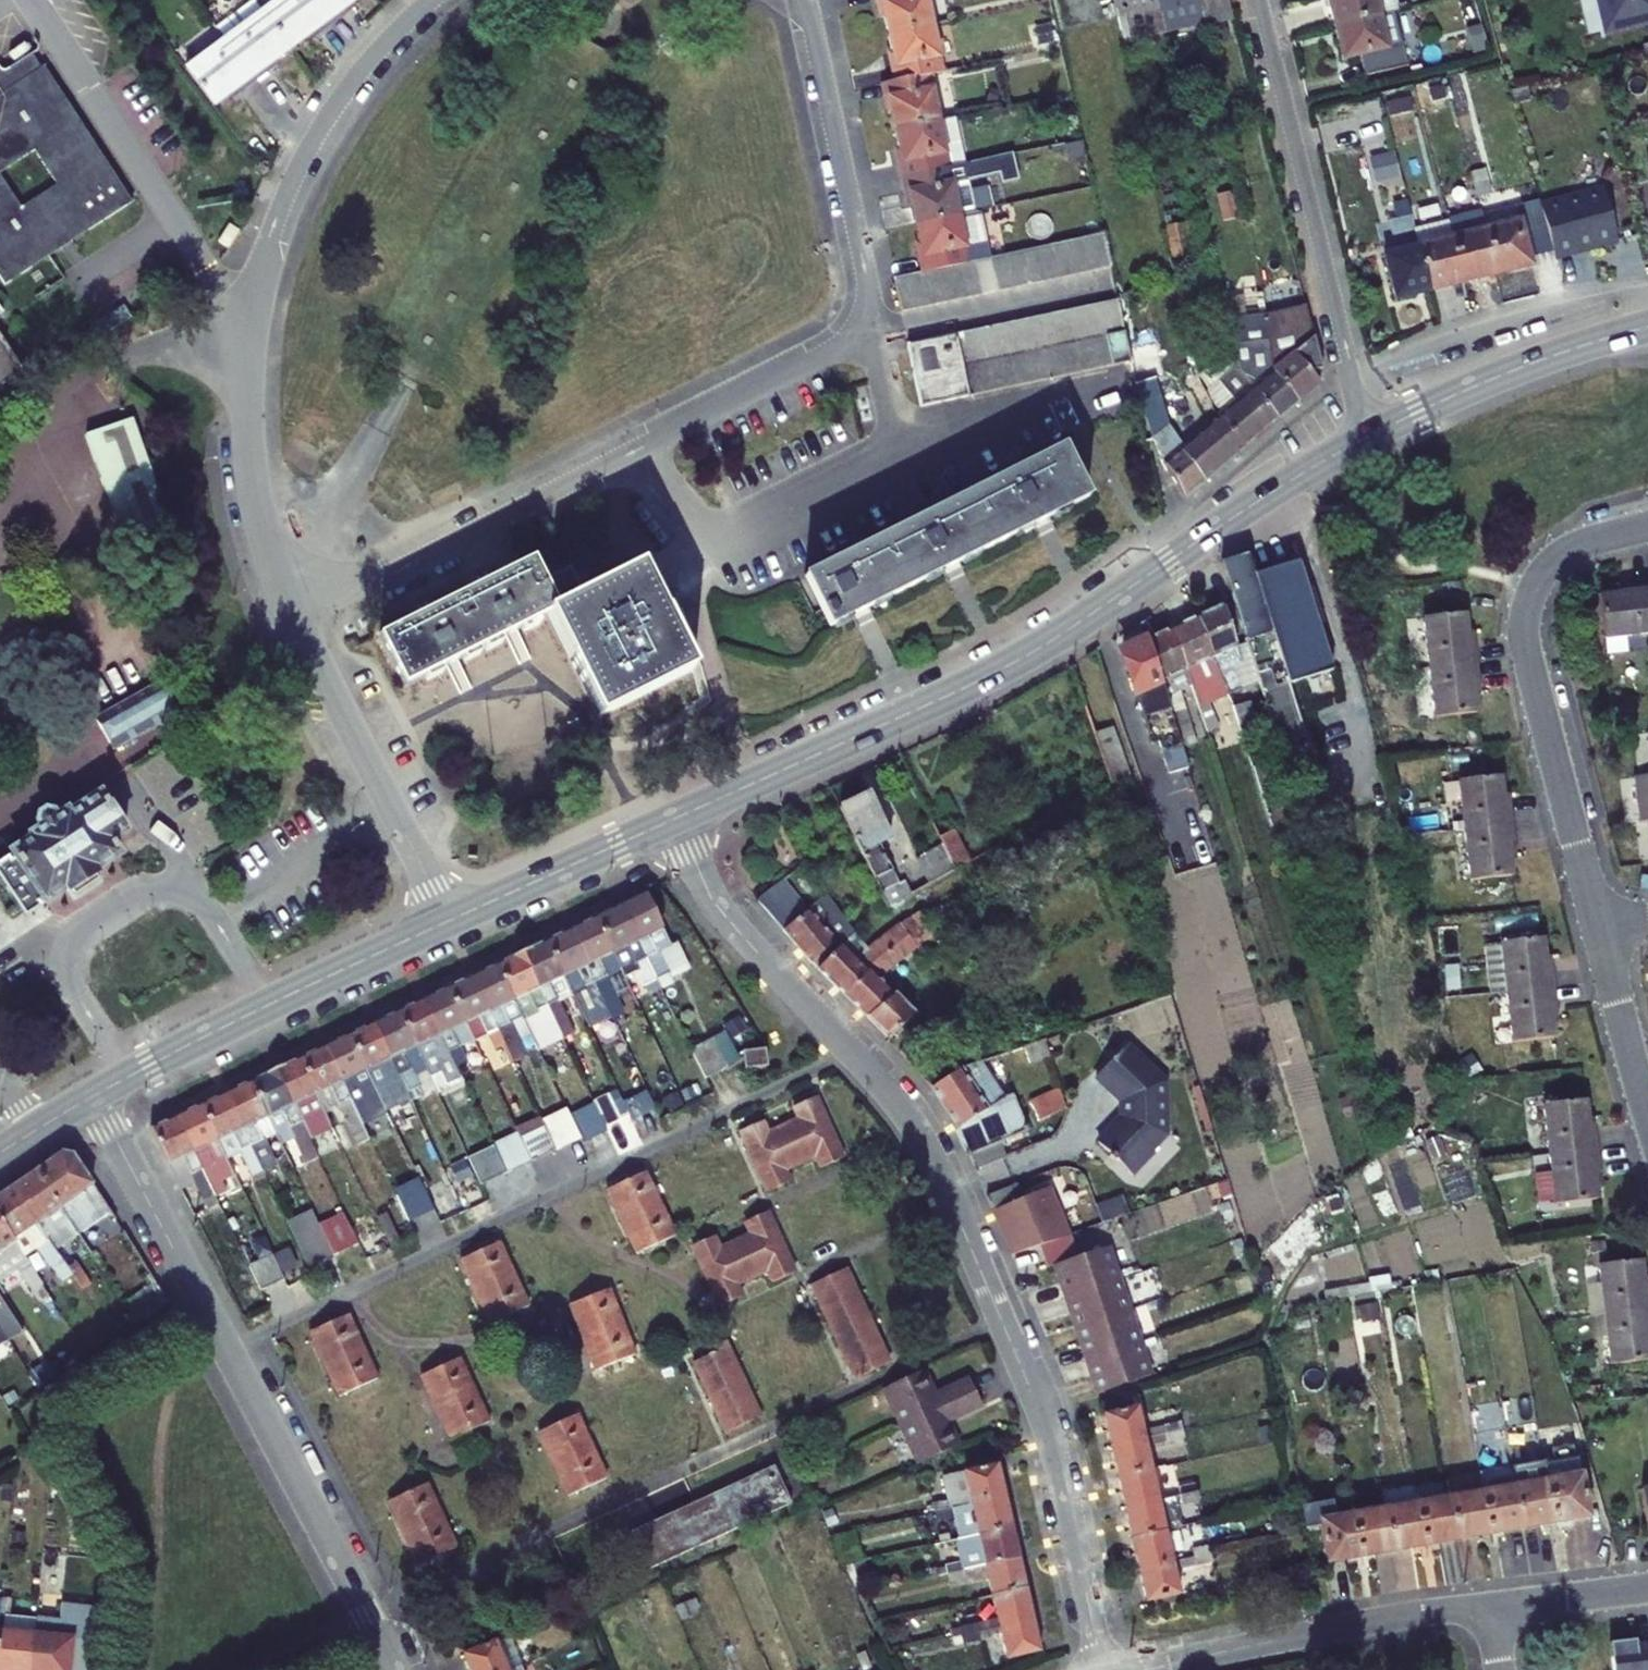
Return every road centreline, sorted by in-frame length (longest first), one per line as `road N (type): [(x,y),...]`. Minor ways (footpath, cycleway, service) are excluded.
road 1 (residential): [(297,615),(873,337),(873,289),(803,0)]
road 2 (residential): [(676,819),(713,901),(925,1144),(1049,1432),(1102,1658)]
road 3 (secondary): [(676,819),(1024,659),(1366,438)]
road 4 (residential): [(297,615),(270,551),(251,458),(248,371),(262,280),(295,184),(330,120),(390,45),(440,0)]
road 5 (tertiary): [(393,1669),(90,1098)]
road 6 (residential): [(1599,923),(1526,614),(1554,562),(1647,529)]
road 7 (residential): [(1366,438),(1258,0)]
road 8 (secondary): [(90,1098),(452,920)]
road 9 (residential): [(1494,1607),(1368,1623),(1151,1669)]
road 10 (residential): [(452,920),(297,615)]
road 11 (secondary): [(1366,438),(1531,364),(1647,327)]
road 12 (secondary): [(452,920),(676,819)]
road 13 (residential): [(1647,1107),(1599,923)]
road 14 (residential): [(1647,1588),(1494,1607)]

